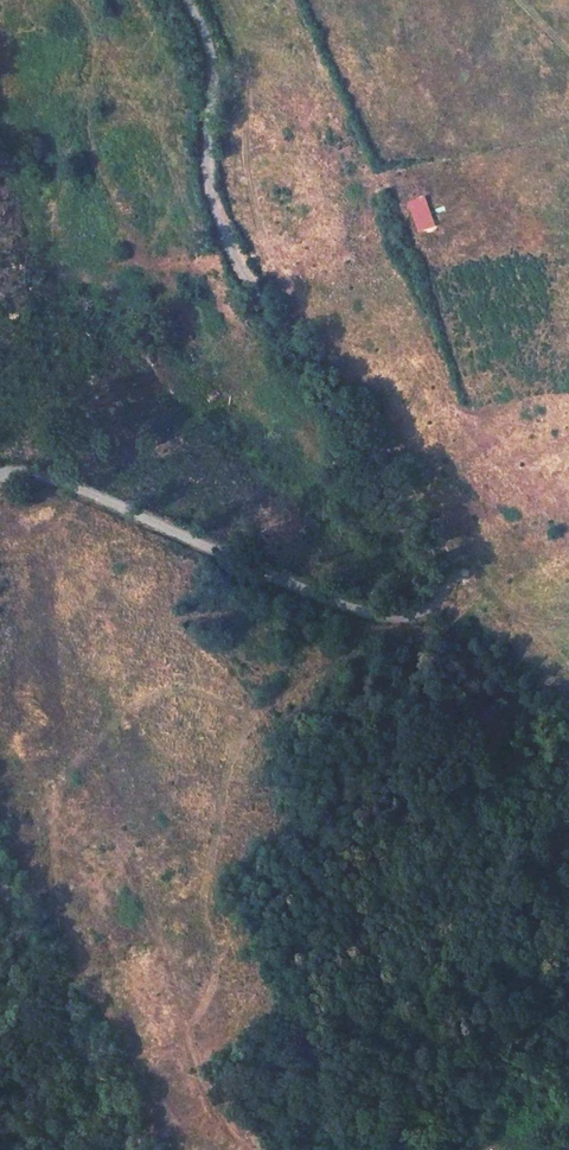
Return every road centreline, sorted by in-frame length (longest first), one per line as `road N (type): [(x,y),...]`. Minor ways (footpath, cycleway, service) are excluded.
road 1 (track): [(188,0),(213,58),(206,152),(228,244),(435,547),(443,590),(411,614),(353,609),(38,472),(0,478)]
road 2 (track): [(0,879),(78,1051),(135,1149)]

